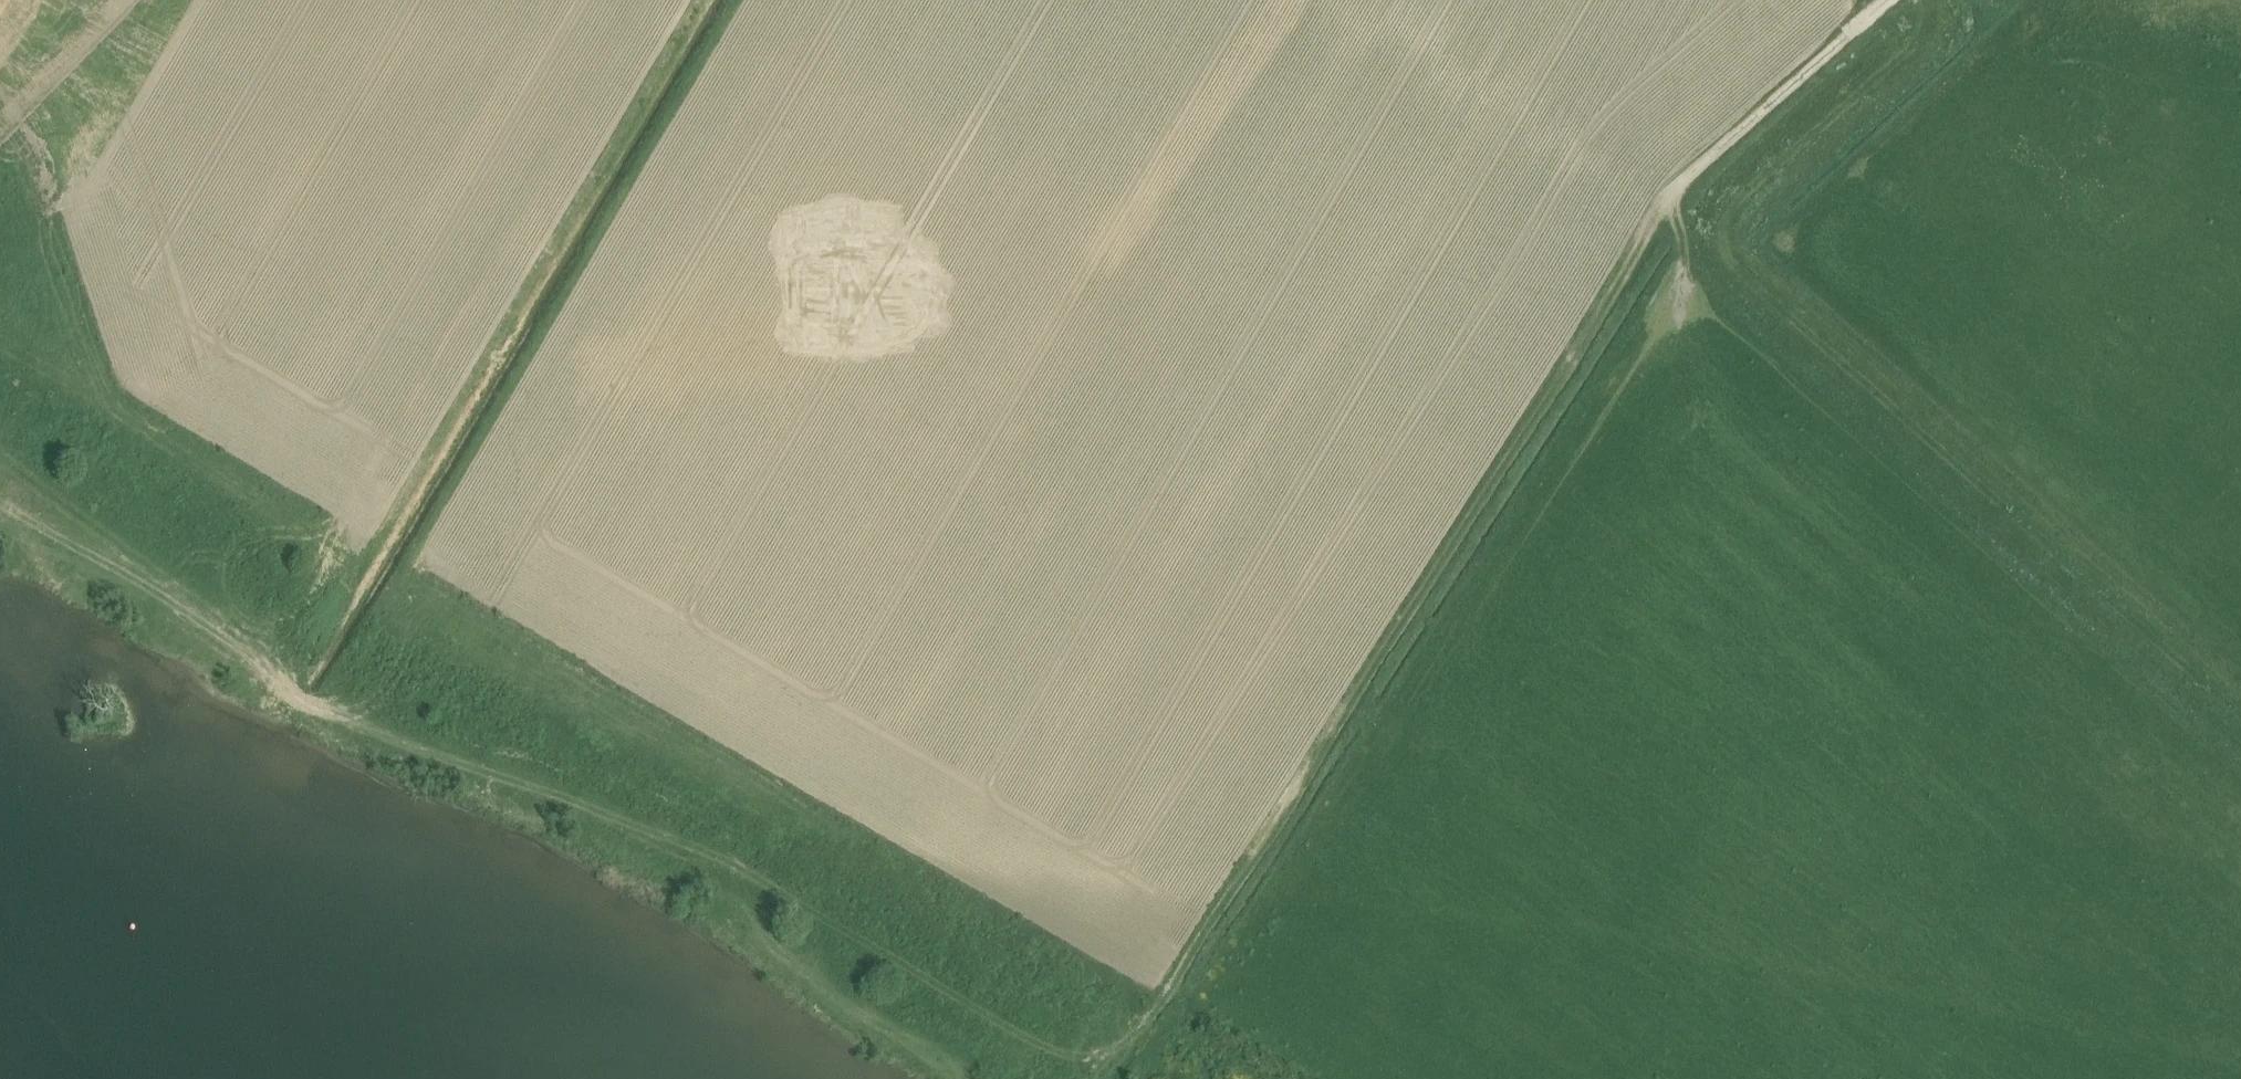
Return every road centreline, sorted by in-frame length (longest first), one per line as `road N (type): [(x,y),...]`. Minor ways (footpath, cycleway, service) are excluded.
road 1 (track): [(213,0),(154,76),(0,239)]
road 2 (track): [(1887,0),(1680,186),(1659,217)]

